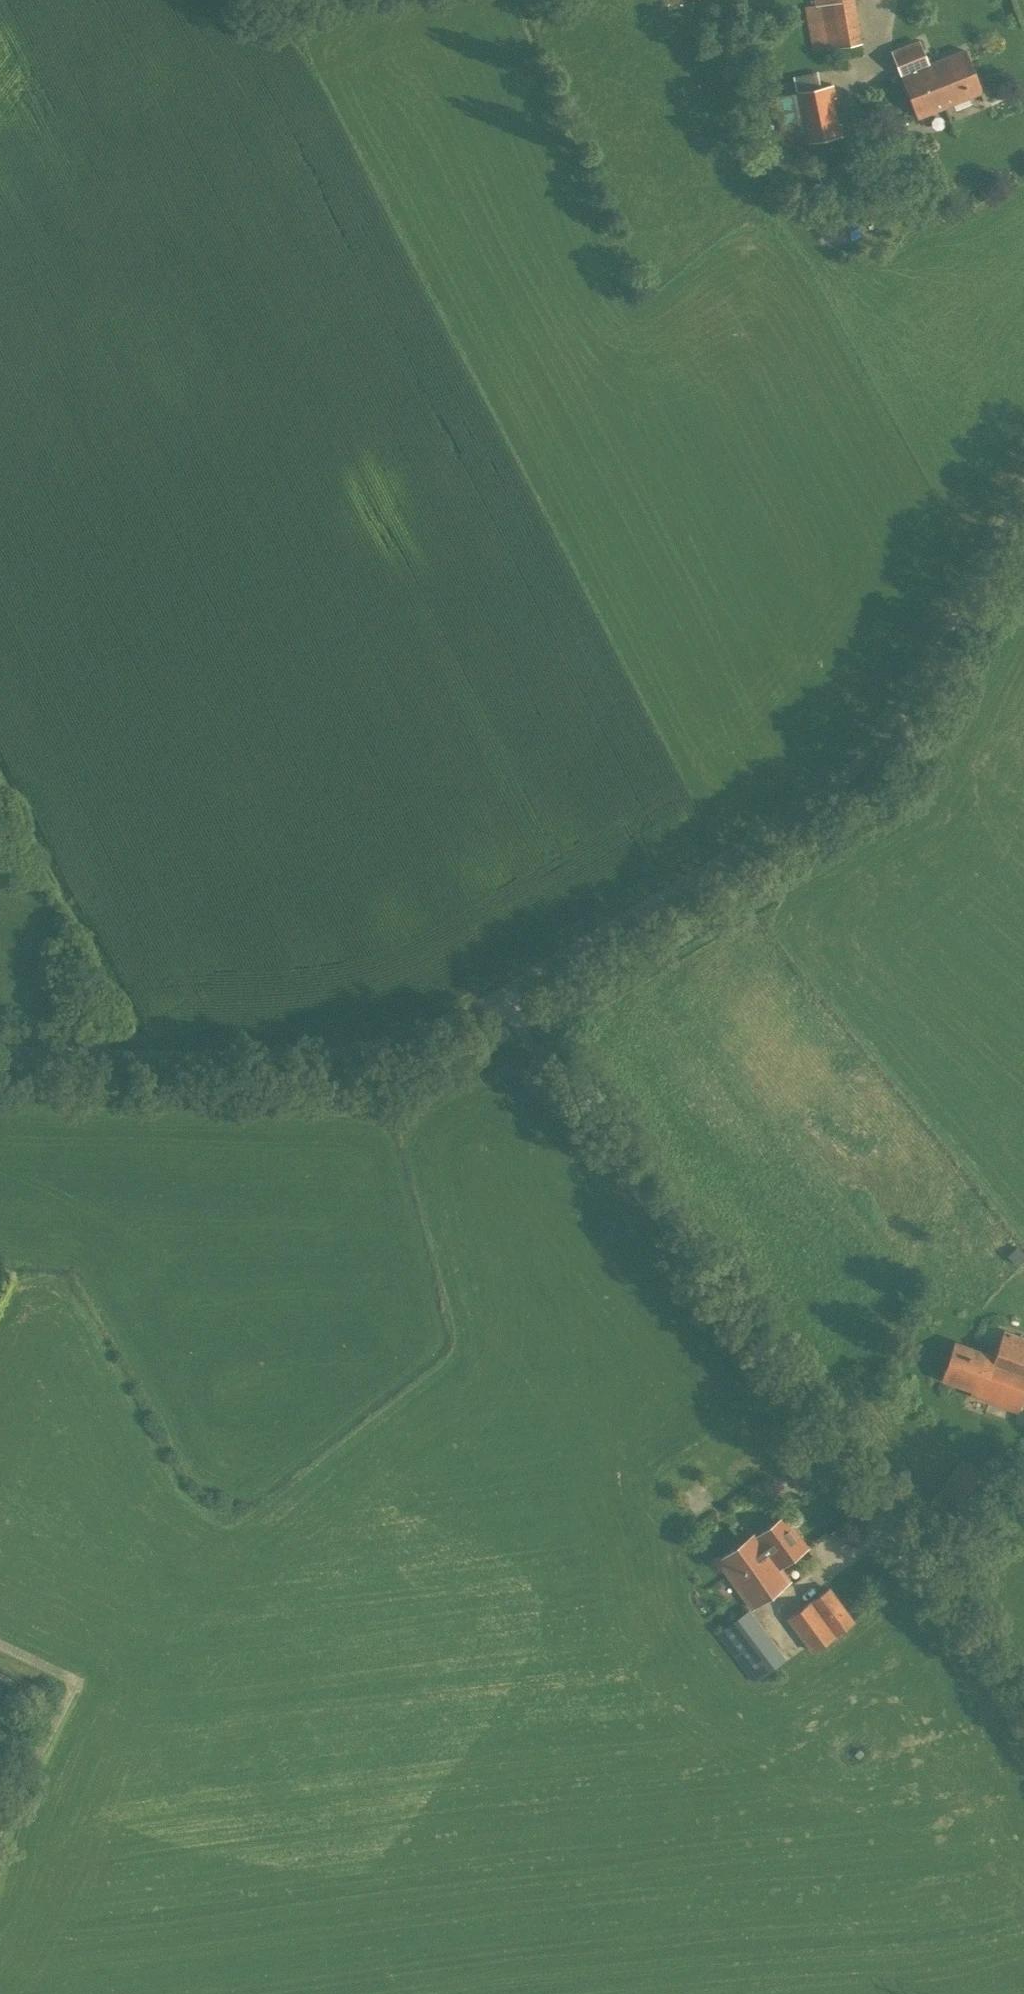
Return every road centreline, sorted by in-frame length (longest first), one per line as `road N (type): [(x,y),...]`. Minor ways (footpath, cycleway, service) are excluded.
road 1 (unclassified): [(1023,1737),(501,997)]
road 2 (unclassified): [(501,997),(784,824),(857,764),(914,697),(943,647),(1023,466)]
road 3 (unclassified): [(0,1051),(294,1059),(353,1050),(501,997)]

